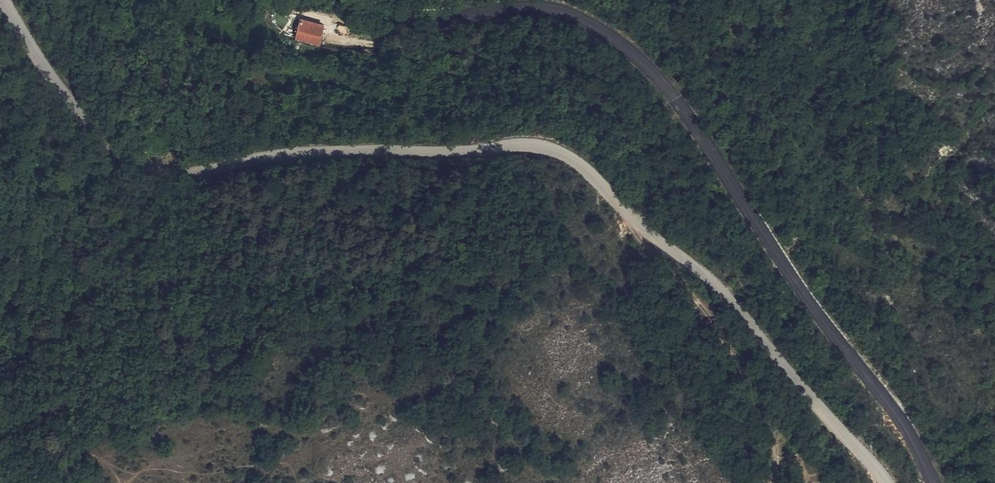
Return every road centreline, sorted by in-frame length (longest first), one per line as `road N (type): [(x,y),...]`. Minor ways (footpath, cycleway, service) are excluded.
road 1 (tertiary): [(886,482),(742,309),(580,162),(524,143),(273,151),(155,168),(106,144),(58,87),(5,0)]
road 2 (secondary): [(932,482),(885,398),(643,61),(600,27),(563,12),(530,7),(411,19),(345,0)]
road 3 (track): [(631,212),(642,242),(729,345),(769,421),(774,482)]

